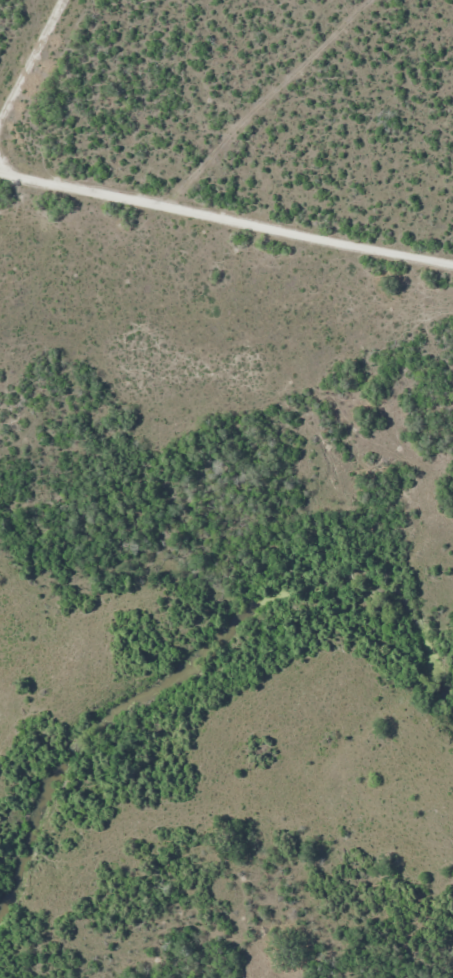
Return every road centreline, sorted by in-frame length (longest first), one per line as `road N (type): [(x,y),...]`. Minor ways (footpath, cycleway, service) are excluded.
road 1 (track): [(452,302),(375,275),(0,199)]

